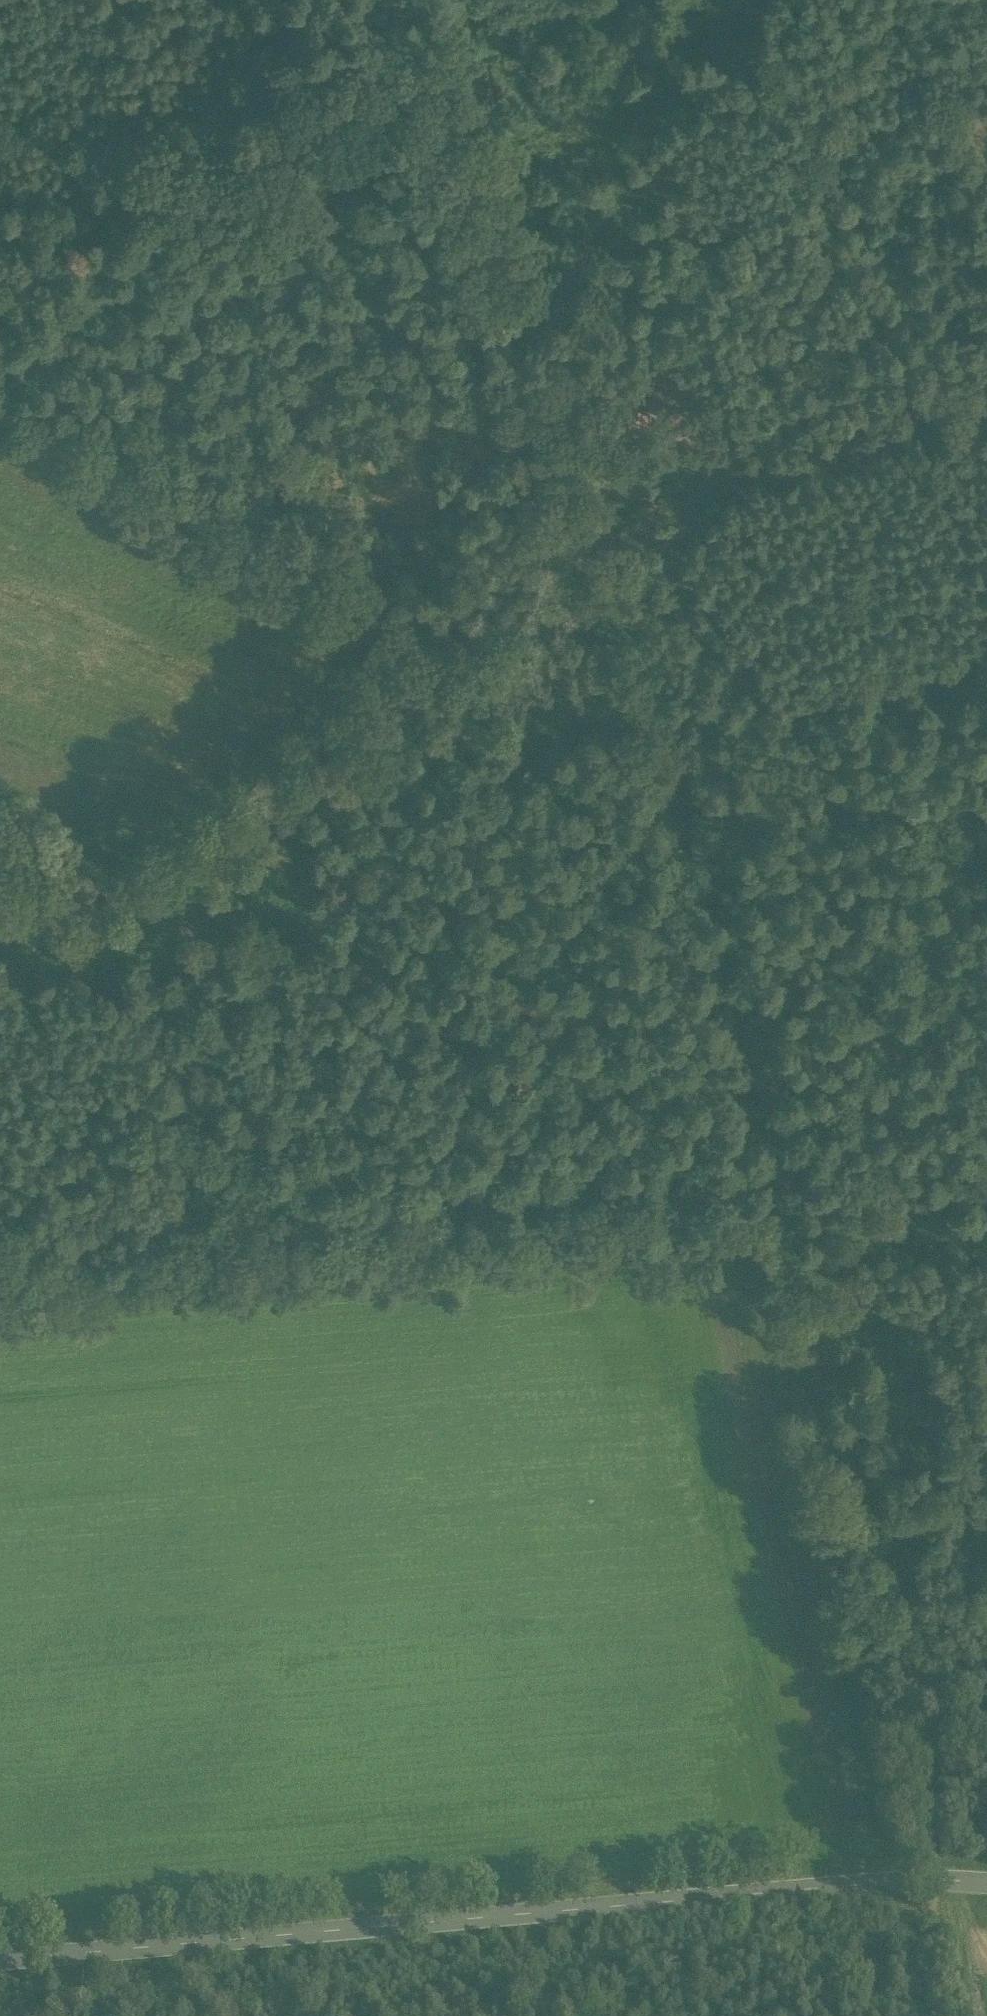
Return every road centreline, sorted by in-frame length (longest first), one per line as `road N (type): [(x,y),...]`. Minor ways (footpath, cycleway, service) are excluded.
road 1 (tertiary): [(0,1959),(868,1884),(986,1885)]

